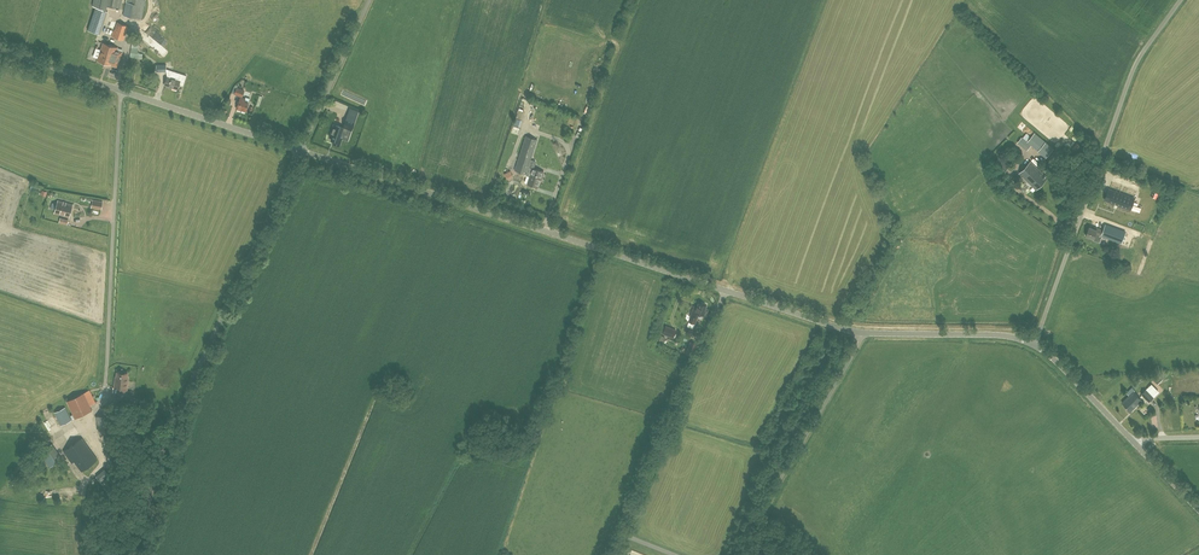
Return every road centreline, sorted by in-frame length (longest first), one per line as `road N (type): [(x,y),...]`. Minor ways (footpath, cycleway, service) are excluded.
road 1 (unclassified): [(723,289),(301,151)]
road 2 (unclassified): [(137,554),(165,442),(301,151)]
road 3 (unclassified): [(1034,344),(1134,71),(1182,0)]
road 4 (unclassified): [(1034,344),(991,335),(854,332),(723,289)]
road 5 (unclassified): [(301,151),(0,49)]
road 6 (unclassified): [(611,554),(723,289)]
road 7 (unclassified): [(301,151),(370,0)]
road 8 (unclassified): [(1136,444),(1034,344)]

